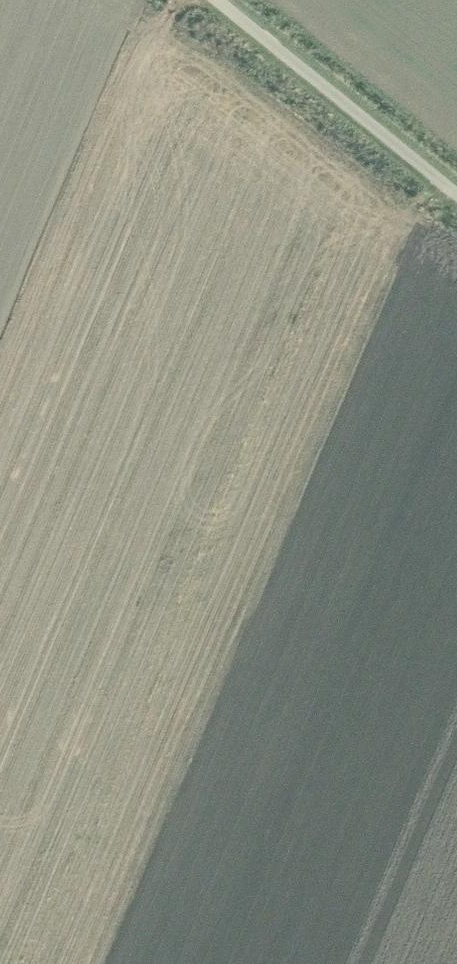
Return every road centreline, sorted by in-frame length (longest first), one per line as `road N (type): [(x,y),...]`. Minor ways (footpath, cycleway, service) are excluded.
road 1 (unclassified): [(210,0),(456,199)]

